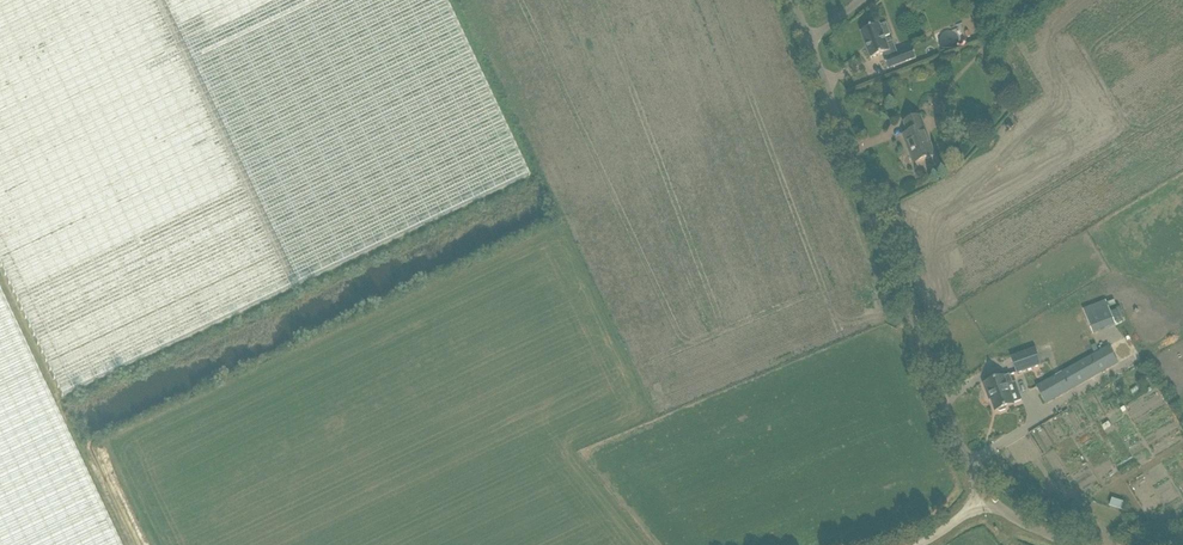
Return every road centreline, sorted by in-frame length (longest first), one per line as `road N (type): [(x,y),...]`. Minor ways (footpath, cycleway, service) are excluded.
road 1 (unclassified): [(985,499),(951,435),(790,0)]

